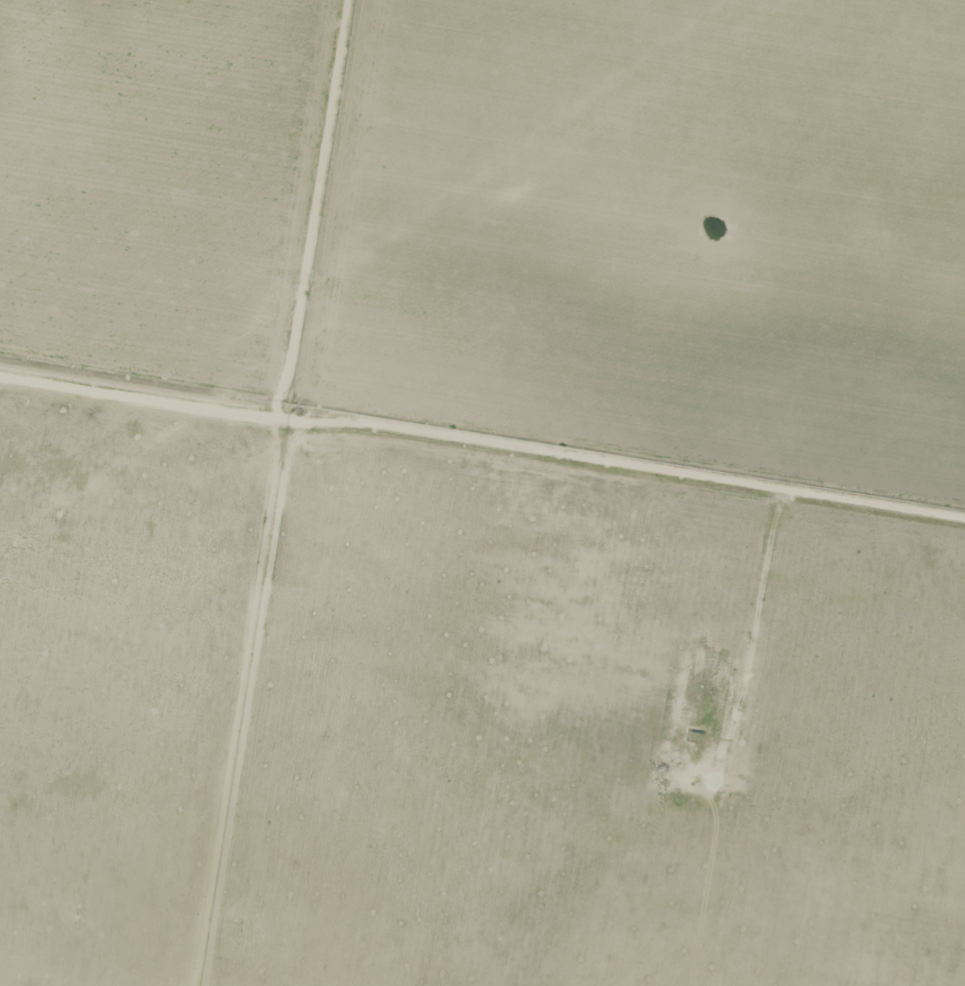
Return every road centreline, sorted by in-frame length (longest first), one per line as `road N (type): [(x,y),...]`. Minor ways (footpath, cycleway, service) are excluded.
road 1 (residential): [(964,518),(0,366)]
road 2 (residential): [(343,0),(281,410)]

